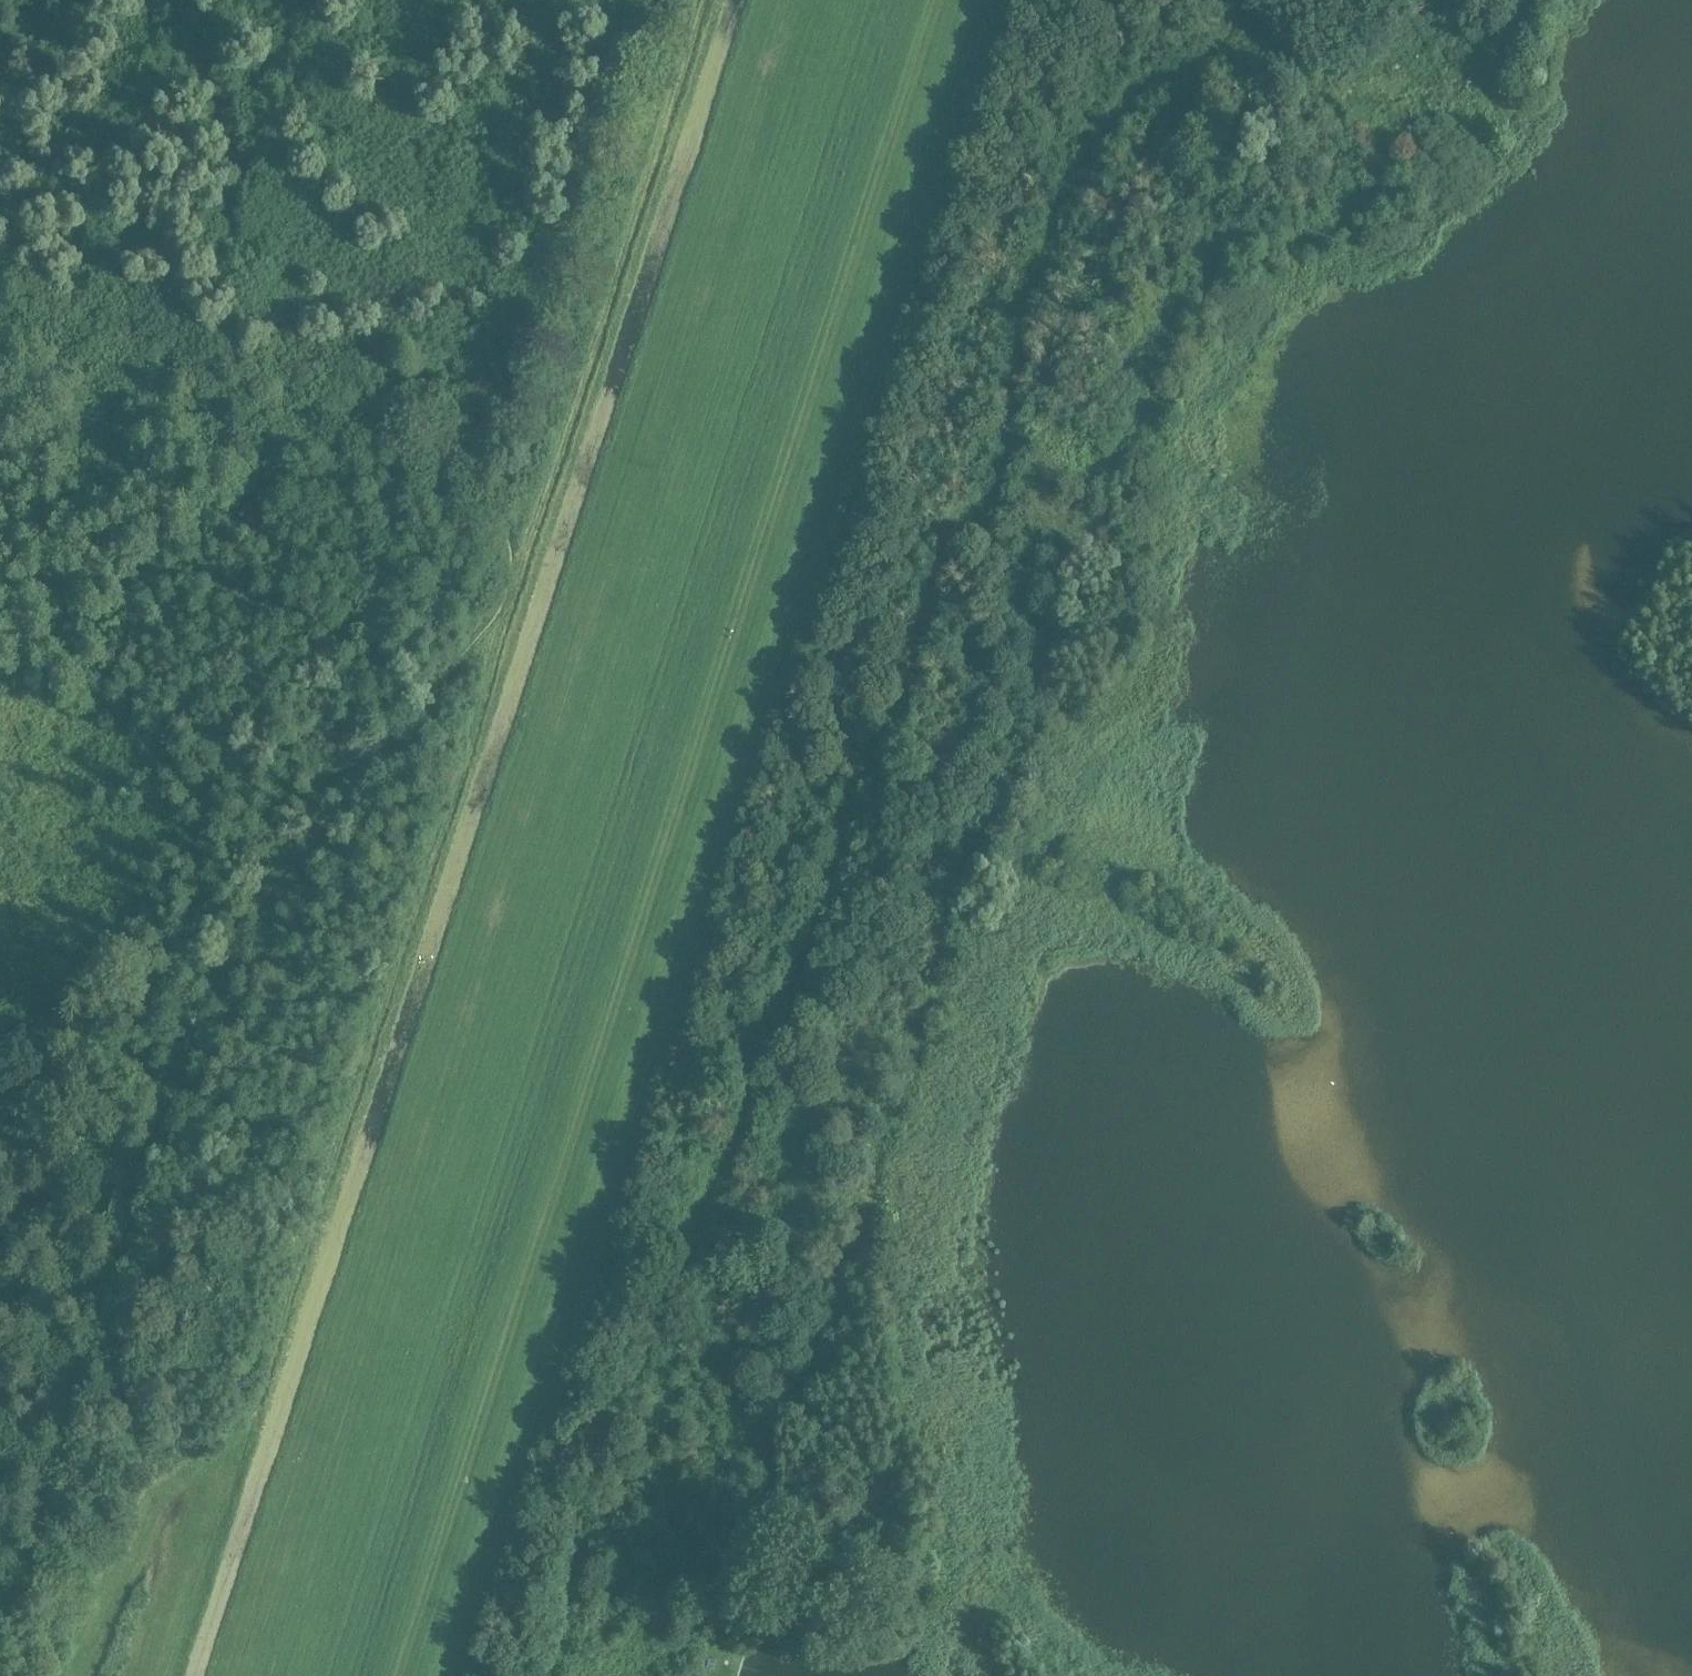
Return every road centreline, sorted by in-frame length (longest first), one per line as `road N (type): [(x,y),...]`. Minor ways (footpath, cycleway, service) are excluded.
road 1 (track): [(1235,0),(1209,35),(1133,100),(1058,236),(1018,366),(1012,456),(949,544),(636,1381),(538,1675)]
road 2 (track): [(164,372),(540,501),(505,615),(278,876),(192,1029),(10,1599),(1,1675)]
road 3 (track): [(505,615),(329,1185),(216,1476),(177,1488),(78,1675)]
road 4 (track): [(699,0),(540,501)]

